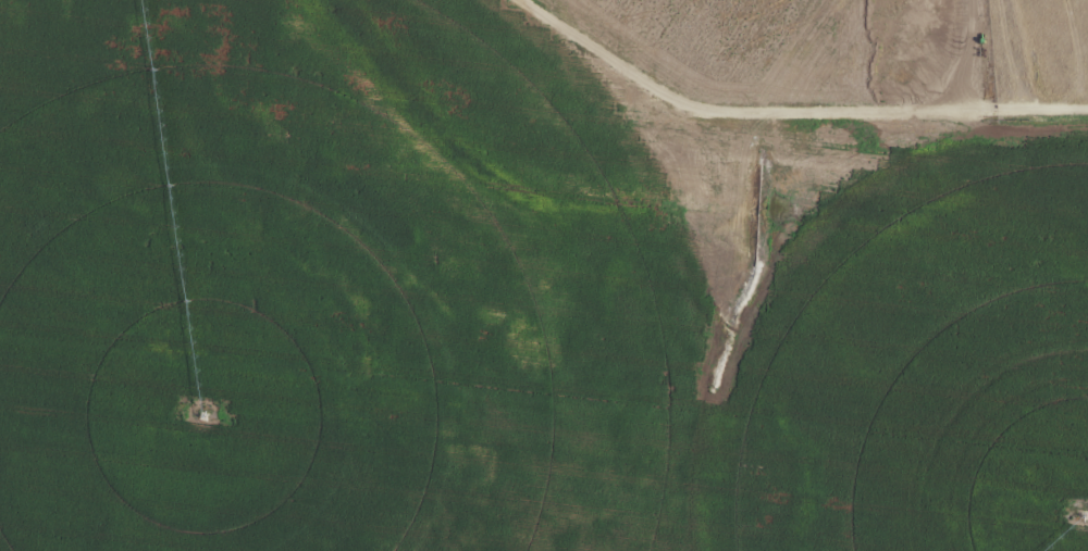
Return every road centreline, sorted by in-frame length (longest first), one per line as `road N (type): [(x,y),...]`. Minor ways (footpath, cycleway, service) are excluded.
road 1 (track): [(1087,250),(990,201),(472,103),(230,34),(145,0)]

